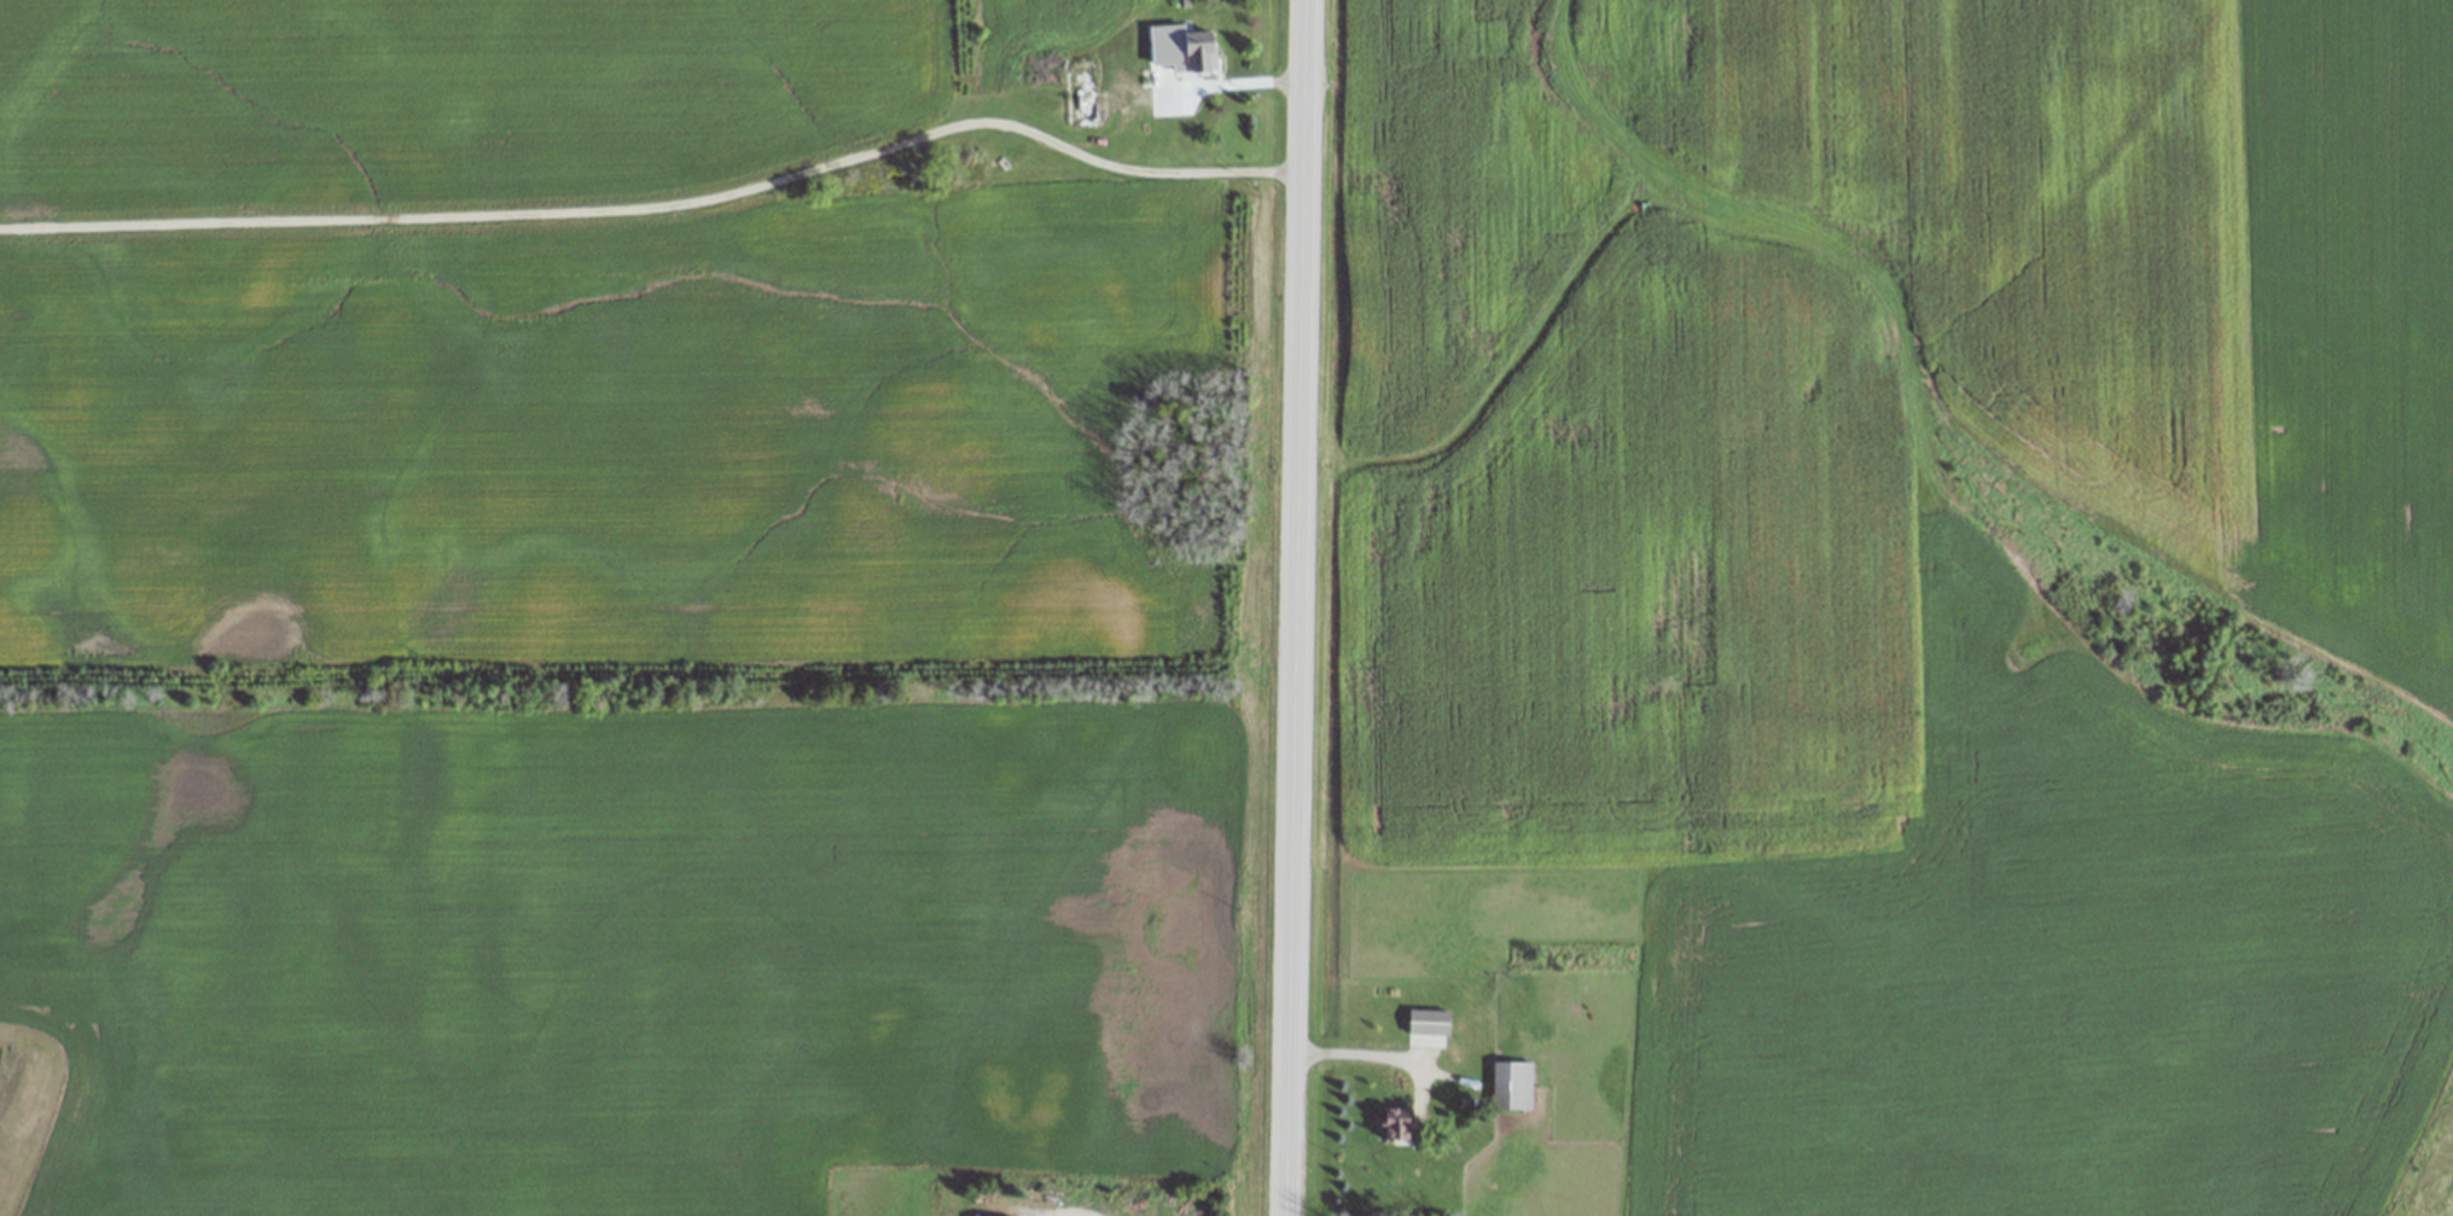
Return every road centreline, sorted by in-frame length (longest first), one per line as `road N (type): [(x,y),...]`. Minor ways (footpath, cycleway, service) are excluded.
road 1 (secondary): [(1284,1215),(1305,0)]

